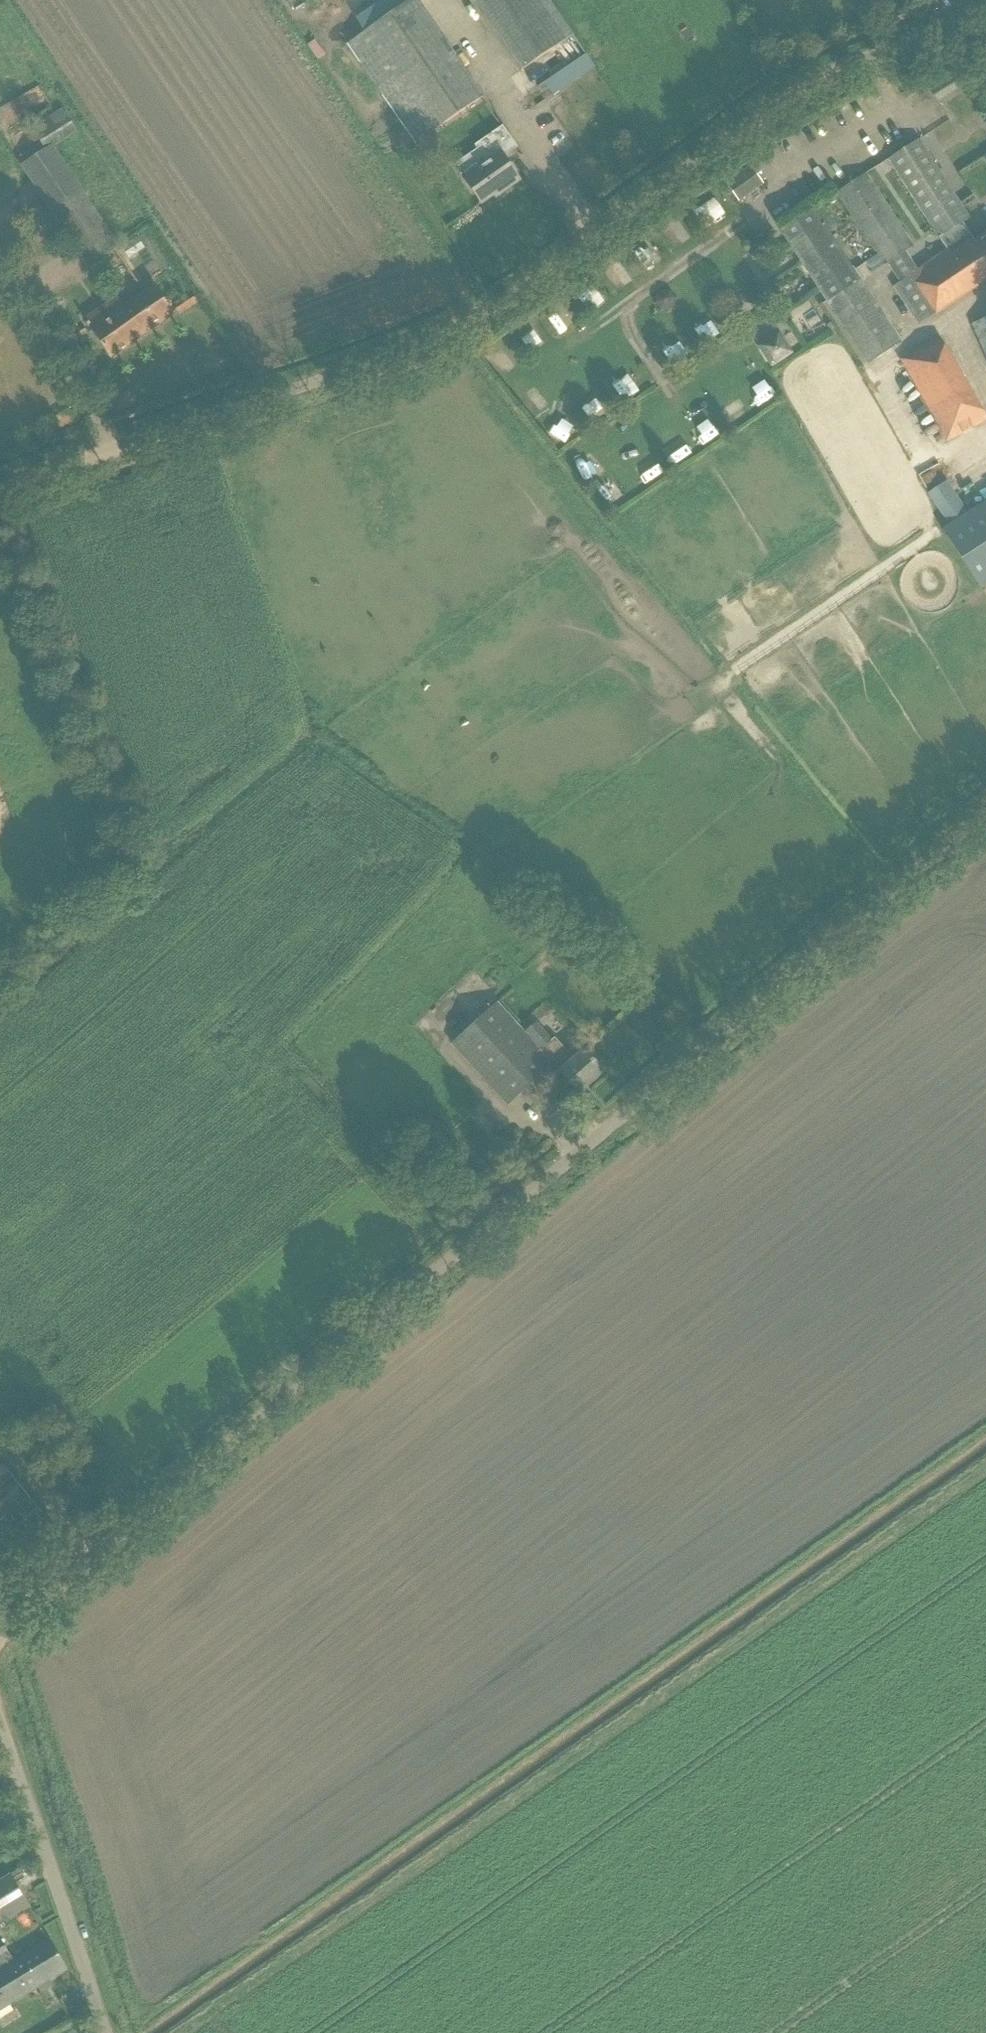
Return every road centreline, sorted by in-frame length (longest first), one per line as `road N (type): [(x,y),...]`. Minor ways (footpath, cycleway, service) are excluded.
road 1 (unclassified): [(0,1631),(985,810)]
road 2 (unclassified): [(96,454),(467,319),(774,102),(981,11)]
road 3 (unclassified): [(100,2032),(0,1738)]

